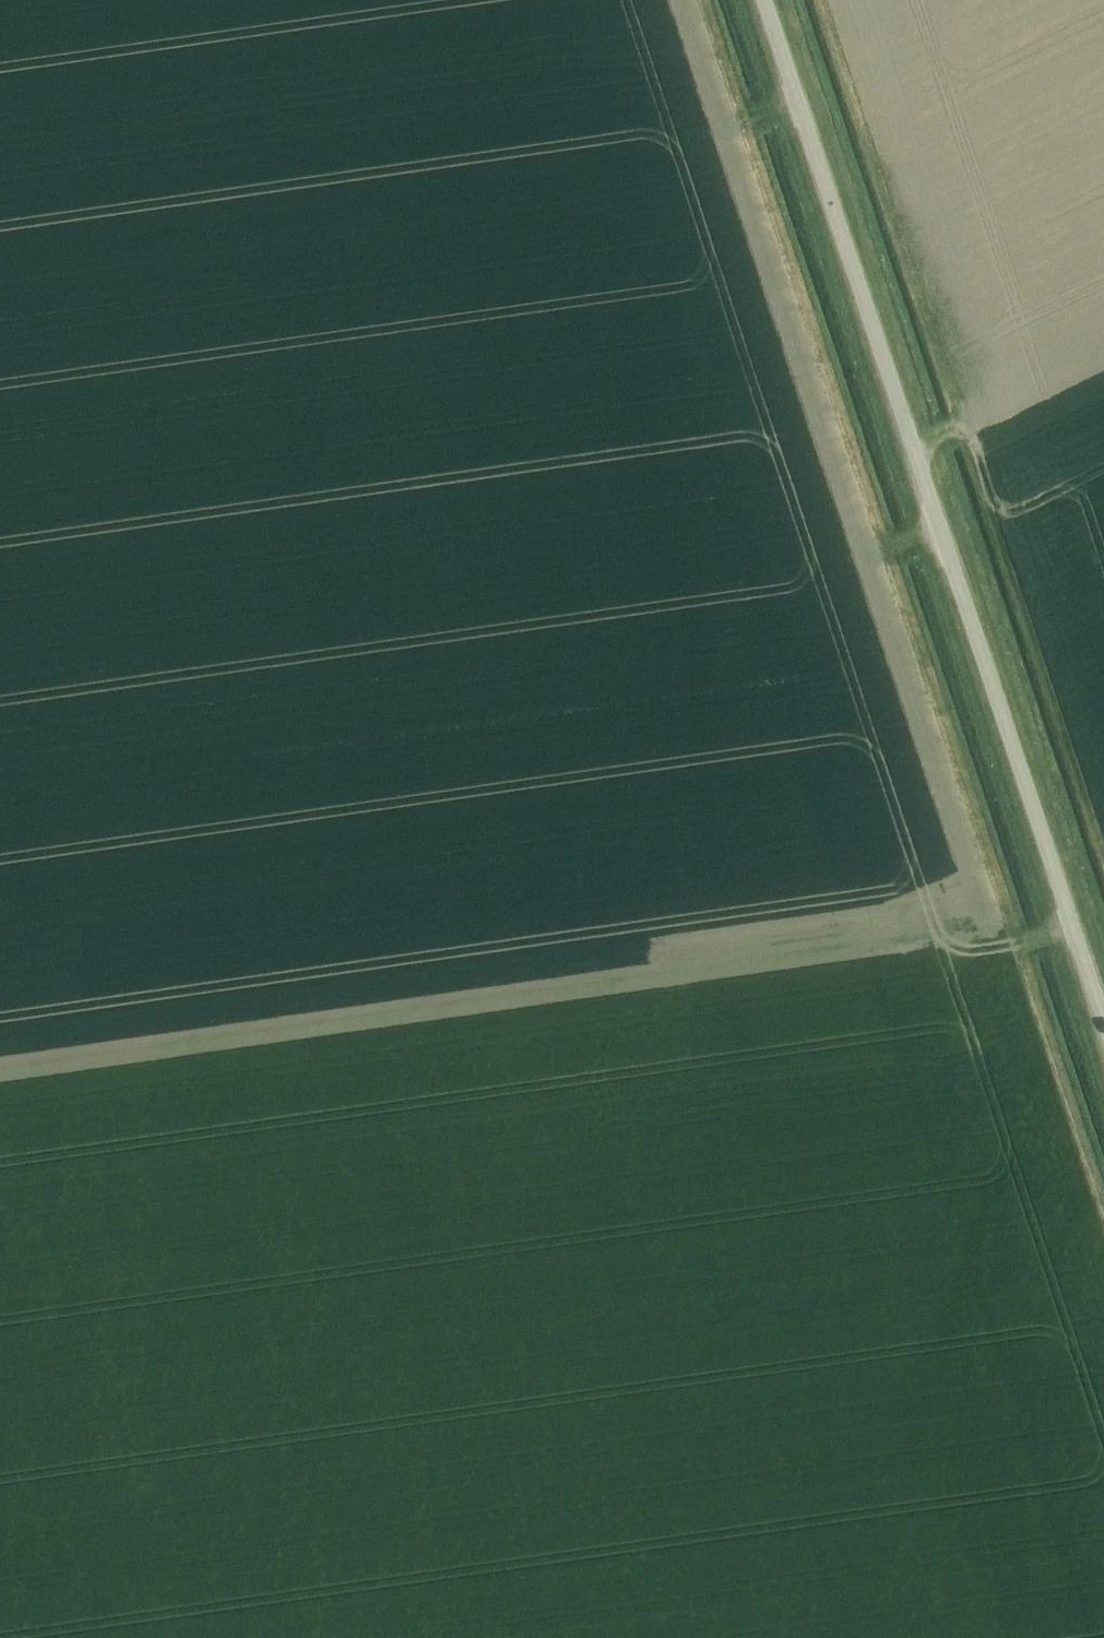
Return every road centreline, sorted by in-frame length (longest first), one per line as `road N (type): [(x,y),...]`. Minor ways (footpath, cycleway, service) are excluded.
road 1 (unclassified): [(1103,1018),(766,0)]

